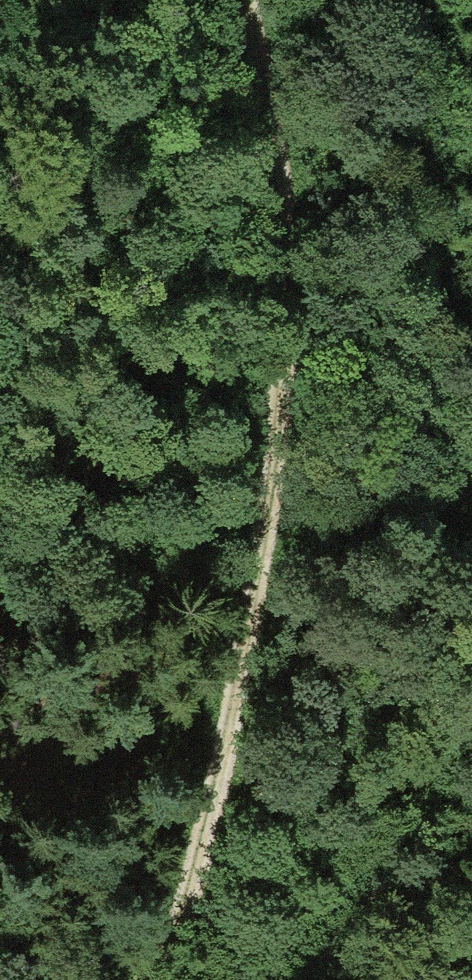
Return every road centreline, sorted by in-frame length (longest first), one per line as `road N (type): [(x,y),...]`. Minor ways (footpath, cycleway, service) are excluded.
road 1 (track): [(148,979),(257,546),(276,214),(241,0)]
road 2 (track): [(267,159),(334,255),(453,510)]
road 3 (track): [(257,546),(471,506)]

